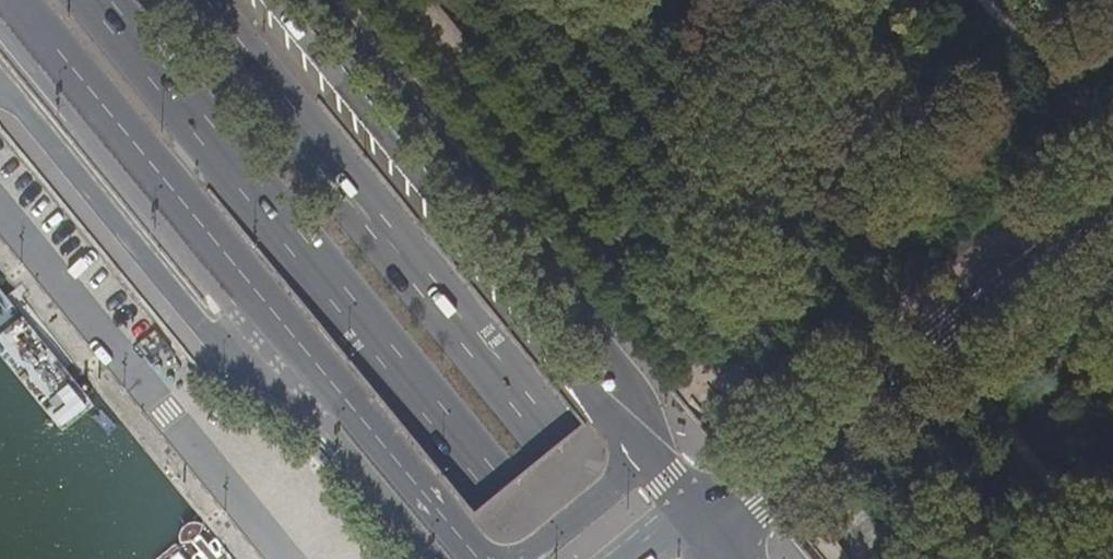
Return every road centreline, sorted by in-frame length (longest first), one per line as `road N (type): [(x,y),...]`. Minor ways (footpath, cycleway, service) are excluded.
road 1 (primary): [(6,0),(475,558)]
road 2 (primary): [(649,558),(188,0)]
road 3 (primary): [(101,0),(559,558)]
road 4 (primary): [(642,459),(262,0)]
road 5 (secondary): [(708,533),(1112,200)]
road 6 (primary): [(517,558),(642,459)]

